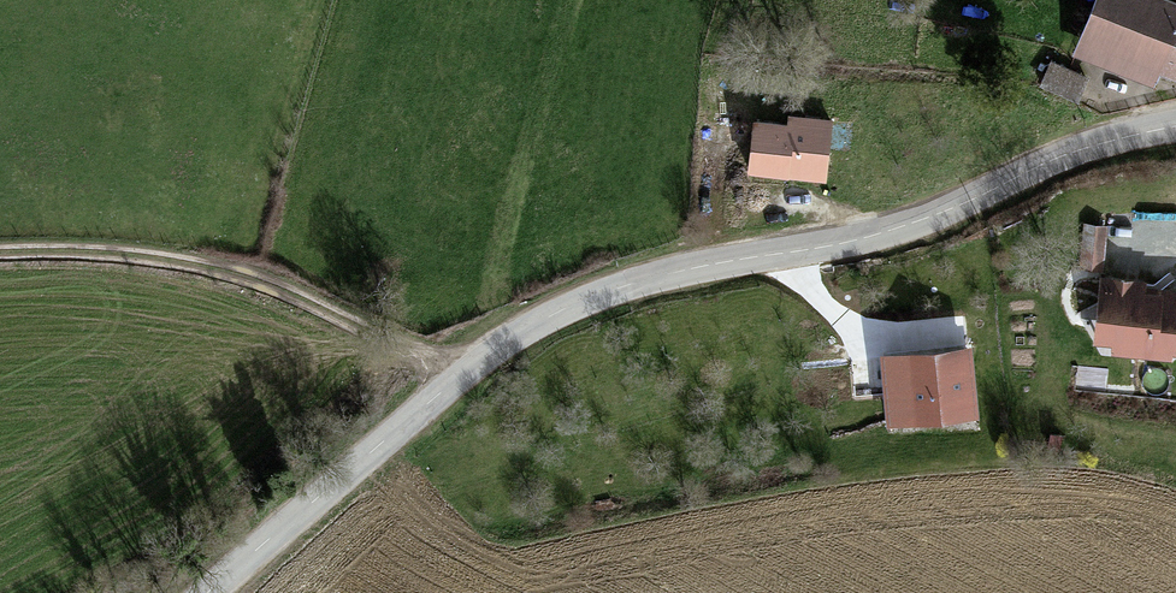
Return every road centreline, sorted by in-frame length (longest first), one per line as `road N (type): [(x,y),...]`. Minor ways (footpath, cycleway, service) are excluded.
road 1 (tertiary): [(219,592),(453,383),(573,303),(673,268),(912,224),(1065,151),(1175,126)]
road 2 (track): [(0,252),(147,253),(245,271),(419,354),(453,383)]

